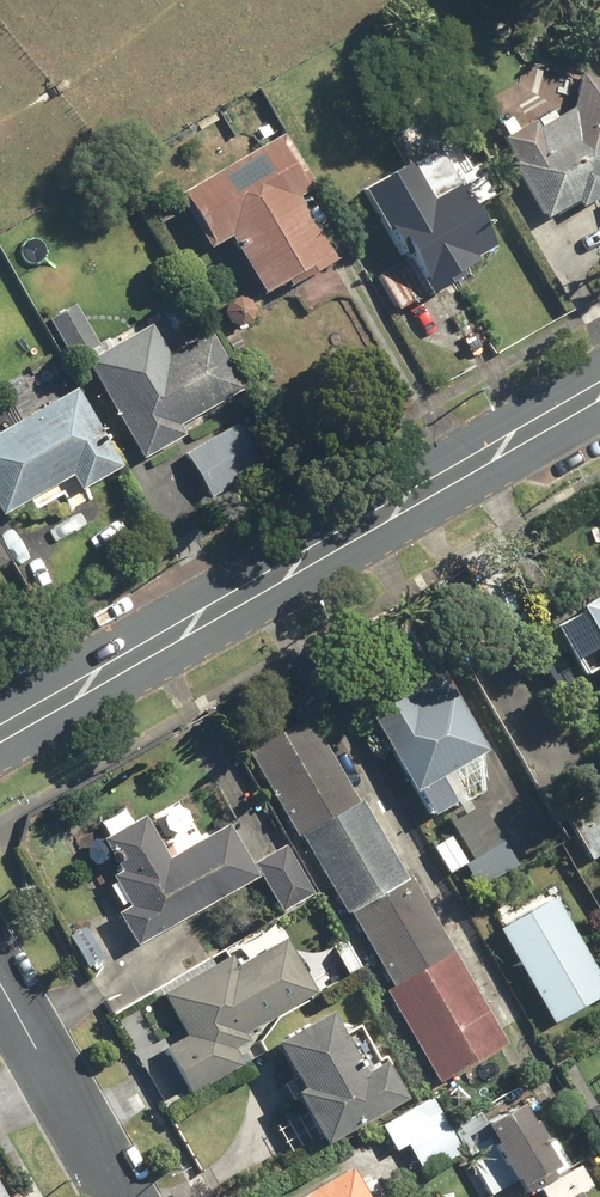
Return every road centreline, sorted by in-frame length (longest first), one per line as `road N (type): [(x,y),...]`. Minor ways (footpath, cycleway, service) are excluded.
road 1 (secondary): [(0,732),(599,387)]
road 2 (residential): [(0,975),(127,1196)]

